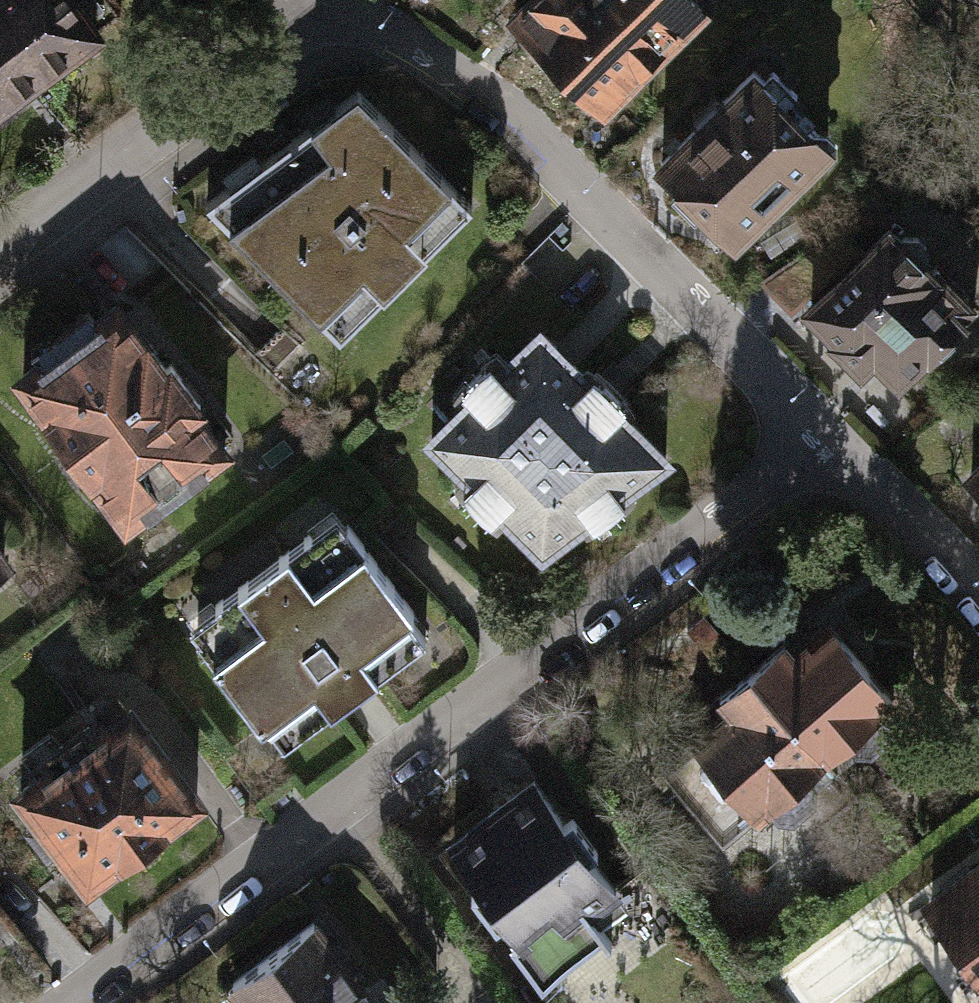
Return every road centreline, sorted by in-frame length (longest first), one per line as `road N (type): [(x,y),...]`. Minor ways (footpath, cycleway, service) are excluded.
road 1 (residential): [(65,1002),(820,439)]
road 2 (residential): [(820,439),(512,106),(434,52),(318,0)]
road 3 (residential): [(0,237),(317,0)]
road 4 (residential): [(978,594),(820,439)]

